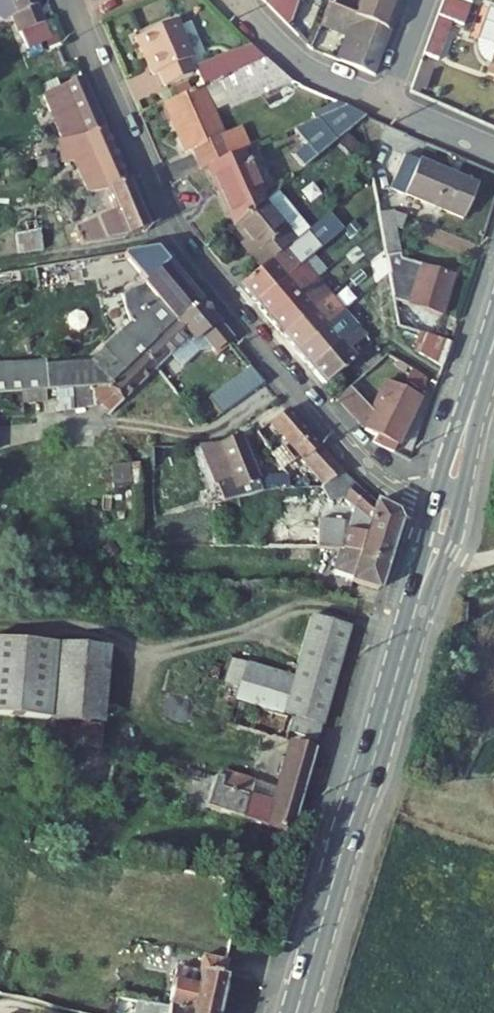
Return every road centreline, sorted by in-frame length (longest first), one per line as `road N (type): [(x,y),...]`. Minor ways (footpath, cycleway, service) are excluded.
road 1 (residential): [(68,0),(180,245),(358,461),(389,488),(444,514)]
road 2 (secondary): [(444,514),(295,1012)]
road 3 (residential): [(237,6),(302,68),(385,105)]
road 4 (secondary): [(493,347),(444,514)]

